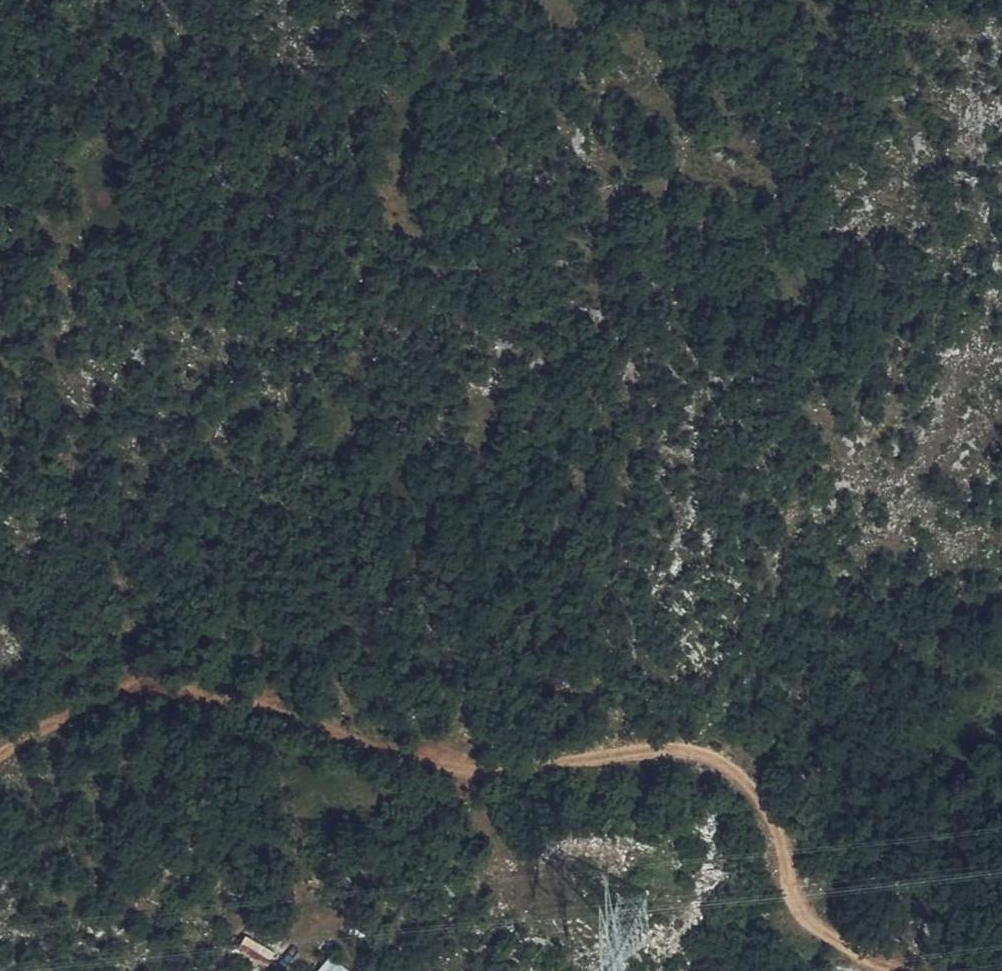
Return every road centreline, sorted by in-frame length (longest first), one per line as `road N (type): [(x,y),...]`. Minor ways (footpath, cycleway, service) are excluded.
road 1 (track): [(0,759),(156,686),(469,772),(700,750),(769,817),(793,913),(903,970)]

